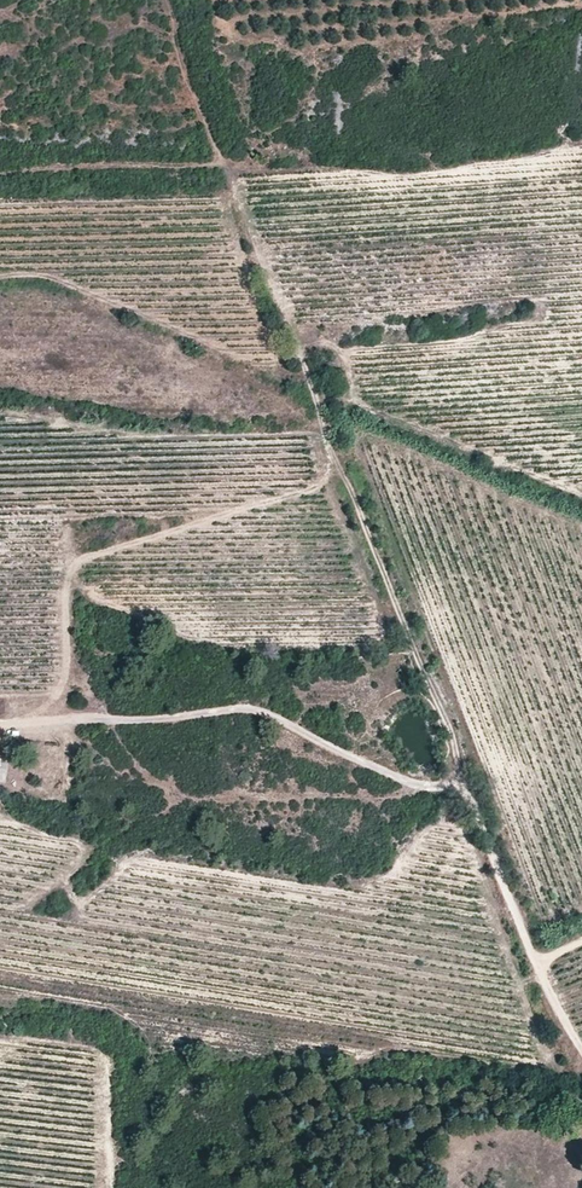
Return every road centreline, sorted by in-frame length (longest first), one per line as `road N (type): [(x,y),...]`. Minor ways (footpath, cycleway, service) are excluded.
road 1 (track): [(1,721),(52,696),(70,670),(69,575),(83,554),(320,485),(329,467),(290,321),(218,167)]
road 2 (track): [(581,1041),(457,780),(428,790),(255,708),(0,721)]
road 3 (track): [(457,780),(452,729),(349,486),(326,457)]
road 4 (track): [(218,167),(0,174)]

